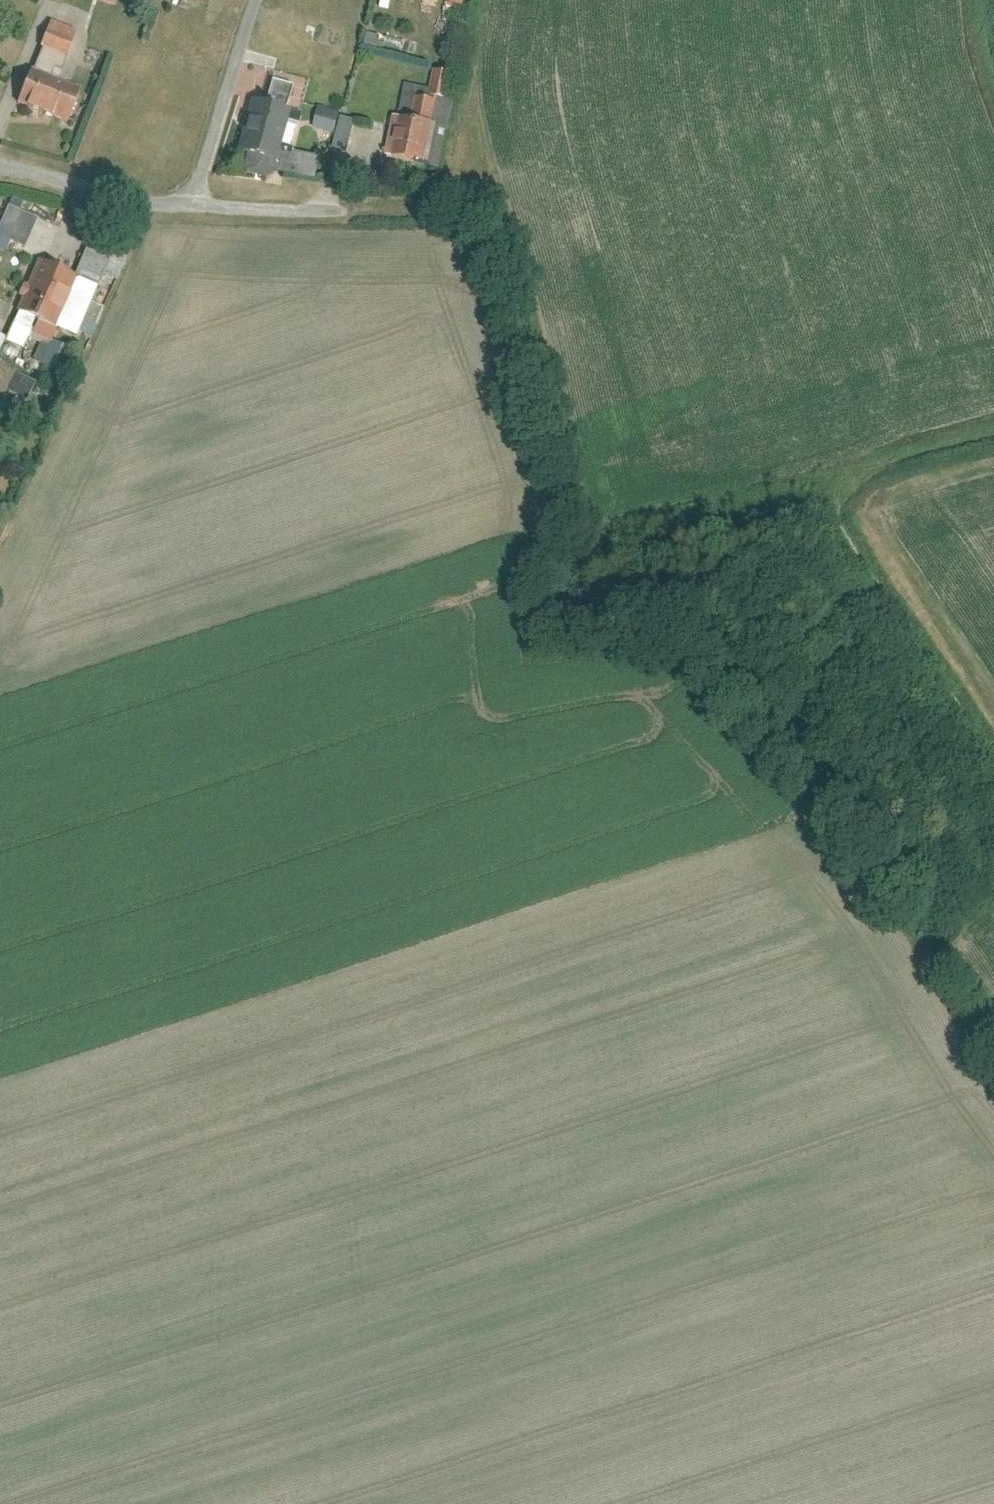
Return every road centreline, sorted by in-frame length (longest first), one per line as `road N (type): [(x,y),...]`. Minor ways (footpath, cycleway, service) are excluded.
road 1 (residential): [(255,0),(198,204)]
road 2 (residential): [(0,169),(149,204),(198,204)]
road 3 (residential): [(198,204),(329,207)]

